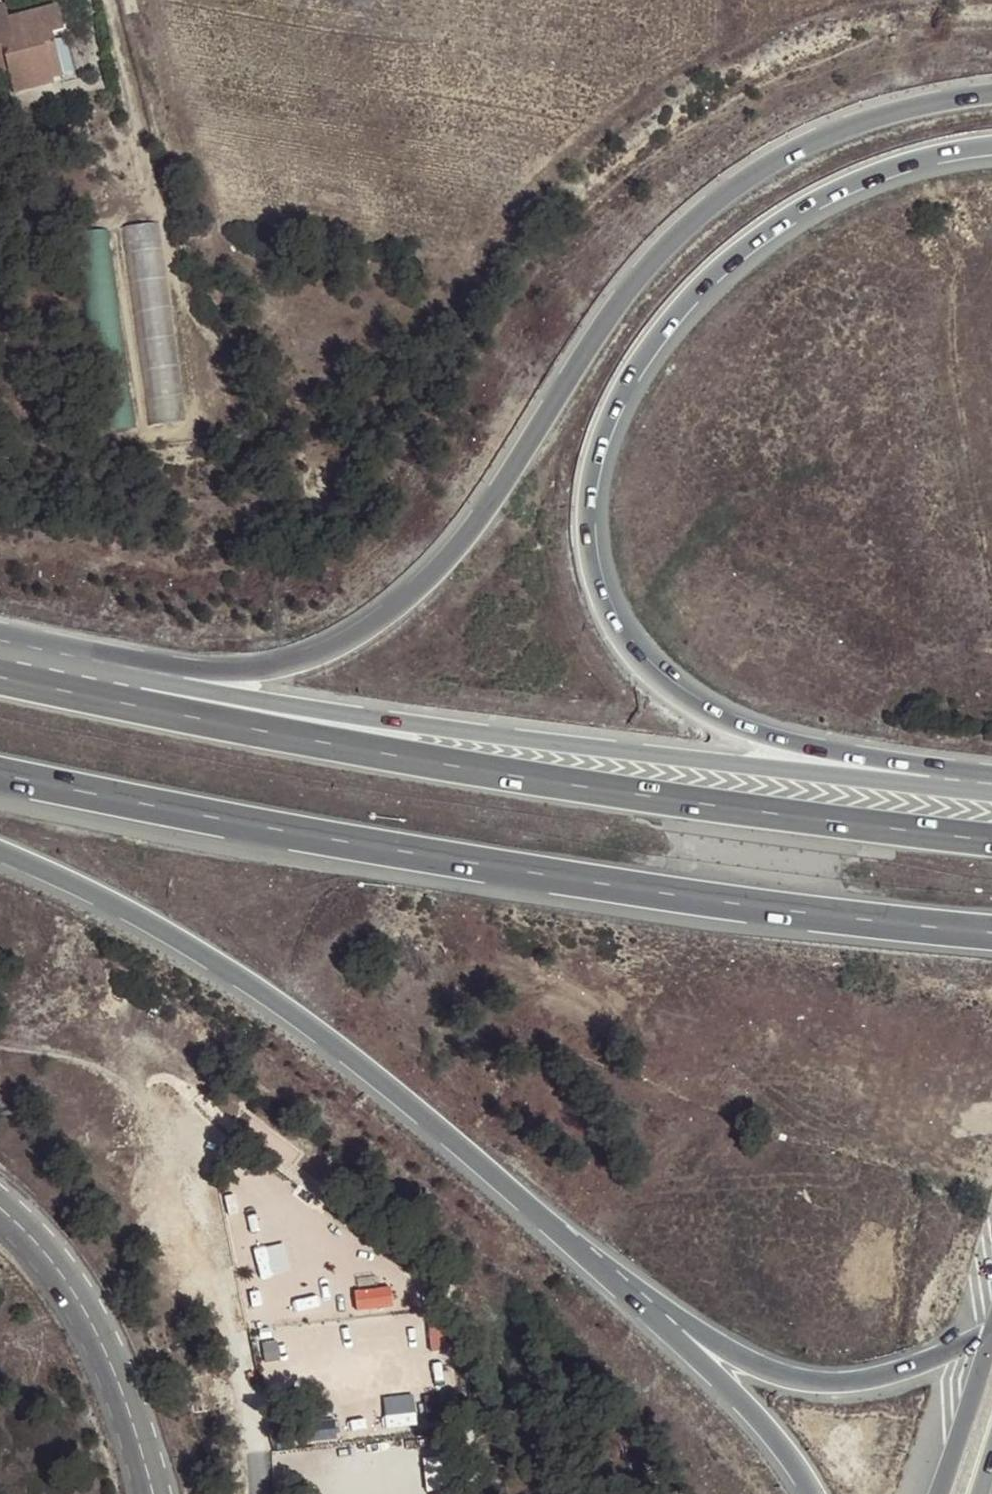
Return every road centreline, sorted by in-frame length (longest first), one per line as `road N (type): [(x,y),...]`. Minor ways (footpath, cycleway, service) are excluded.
road 1 (motorway): [(991,94),(923,104),(827,134),(730,189),(628,293),(488,511),(426,579),(327,652),(272,666),(192,666),(0,635)]
road 2 (motorway): [(991,785),(762,733),(681,697),(624,647),(601,605),(587,510),(606,426),(626,384),(707,278),(748,243),(859,181),(903,162),(991,145)]
road 3 (motorway): [(991,840),(286,737),(0,678)]
road 4 (motorway): [(0,775),(633,886),(991,933)]
road 5 (motorway): [(991,787),(531,741),(0,661)]
road 6 (motorway): [(0,853),(221,967),(349,1059),(583,1255)]
road 7 (primary): [(583,1255),(719,1348),(801,1382),(862,1381),(991,1337)]
road 8 (track): [(257,1493),(236,1341),(209,1254),(143,1110)]
road 9 (trunk): [(583,1255),(727,1389),(809,1493)]
road 10 (trunk): [(991,1453),(956,1432),(906,1421),(855,1427),(807,1450),(766,1493)]
road 11 (secondary): [(0,1208),(68,1285),(109,1355)]
road 12 (secondary): [(109,1355),(216,1493)]
road 13 (primary): [(991,1346),(941,1493)]
road 14 (secondary): [(109,1355),(153,1493)]

